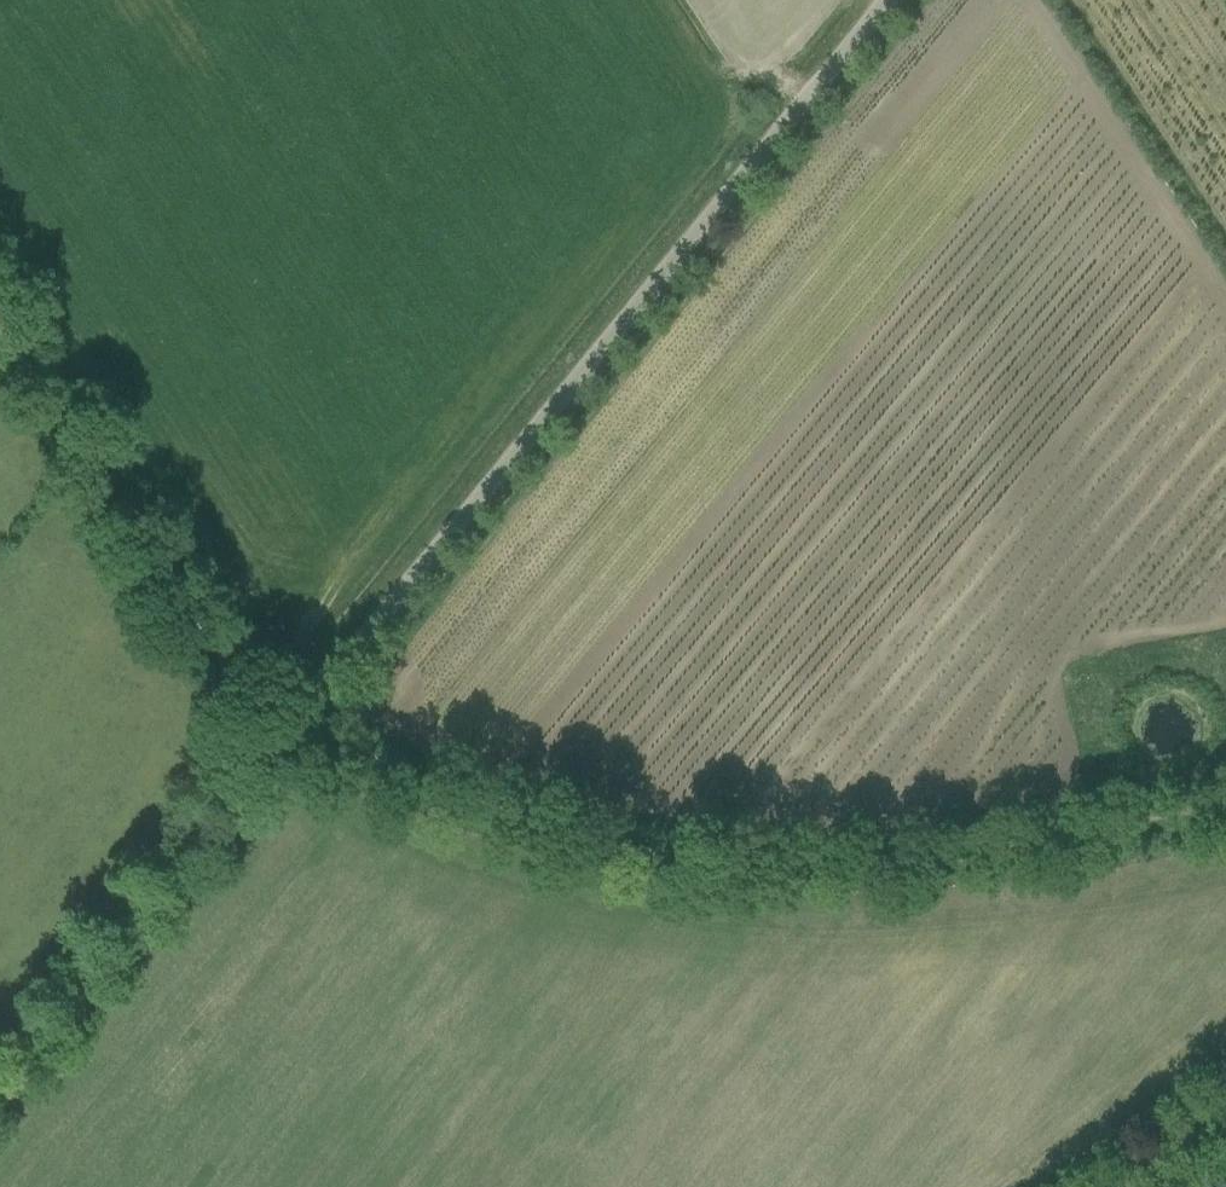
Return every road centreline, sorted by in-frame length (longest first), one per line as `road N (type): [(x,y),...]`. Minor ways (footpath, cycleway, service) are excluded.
road 1 (unclassified): [(0,1079),(882,0)]
road 2 (unclassified): [(1121,1186),(1225,1108)]

